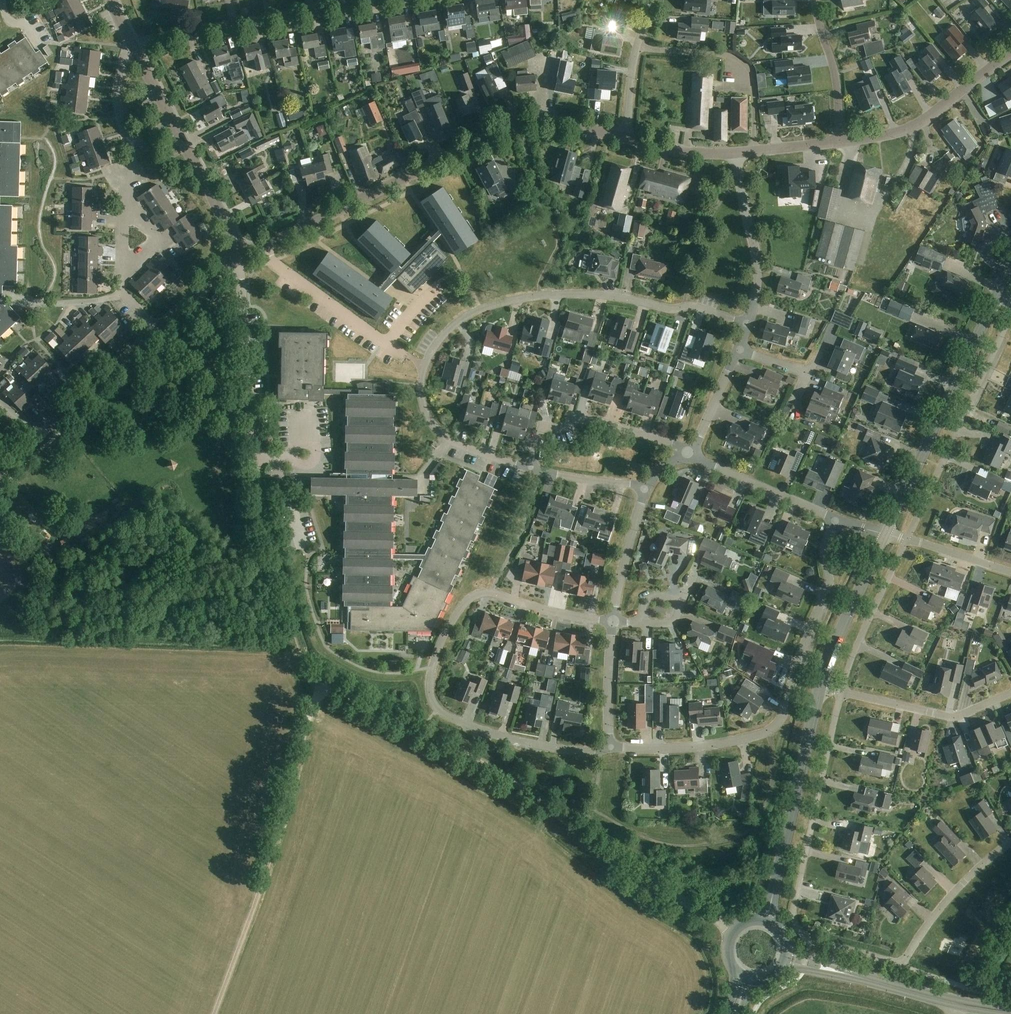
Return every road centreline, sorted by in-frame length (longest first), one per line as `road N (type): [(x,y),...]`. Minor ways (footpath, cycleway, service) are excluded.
road 1 (residential): [(531,469),(447,438),(426,413),(425,366),(472,313),(583,295),(695,307),(748,325)]
road 2 (residential): [(841,693),(793,910),(804,936),(901,963),(966,880),(1010,843)]
road 3 (residential): [(608,750),(504,737),(440,712),(429,688),(443,635),(476,594),(611,622)]
road 4 (unclassified): [(625,138),(555,121),(518,123),(240,258)]
road 5 (track): [(319,683),(214,1013)]
road 6 (track): [(579,833),(497,774),(319,683)]
road 7 (tertiary): [(886,535),(999,293)]
road 8 (residential): [(1010,317),(908,540)]
road 9 (residential): [(133,48),(369,0)]
road 10 (tertiary): [(763,922),(818,688)]
road 11 (unclassified): [(258,495),(240,258)]
road 12 (unclassified): [(240,258),(133,48)]
road 13 (primary): [(1010,1012),(784,956)]
road 14 (residential): [(768,730),(783,717),(825,601),(826,542),(834,520)]
road 15 (track): [(319,683),(298,651),(258,495)]
road 16 (residential): [(531,469),(543,426),(587,419),(689,454)]
road 17 (unclassified): [(840,143),(920,124),(1010,54)]
road 18 (track): [(736,930),(638,877),(579,833)]
road 19 (residential): [(841,693),(955,716),(1010,693)]
road 20 (residential): [(125,215),(136,173),(117,92),(133,48)]
road 21 (residential): [(748,325),(757,263),(736,155)]
road 22 (tertiary): [(818,688),(886,535)]
road 23 (residential): [(908,540),(841,693)]
road 24 (residential): [(768,730),(678,748),(608,750)]
road 25 (unclassified): [(834,520),(689,454)]
road 26 (unclassified): [(38,436),(154,331)]
road 27 (residential): [(840,143),(837,82),(815,0)]
road 28 (residential): [(625,138),(633,65),(654,0)]
road 29 (residential): [(611,622),(647,487)]
road 30 (residential): [(608,750),(611,622)]

